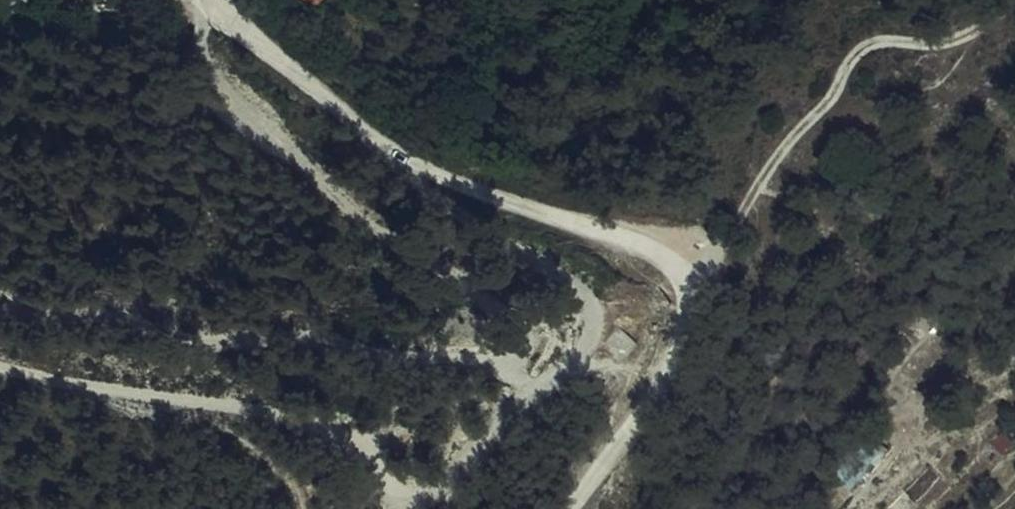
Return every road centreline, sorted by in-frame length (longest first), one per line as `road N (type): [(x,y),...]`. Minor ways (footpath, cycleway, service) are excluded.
road 1 (unclassified): [(215,0),(234,30),(418,170),(633,246),(688,279),(695,316),(566,508)]
road 2 (track): [(688,279),(856,54),(895,44),(935,47),(988,25)]
road 3 (track): [(361,443),(317,422),(76,387),(0,366)]
road 4 (track): [(580,361),(466,456),(440,490),(399,493),(375,451),(361,443),(349,461),(342,508)]
road 5 (track): [(418,170),(423,193),(448,212),(579,285),(596,309),(580,361)]

